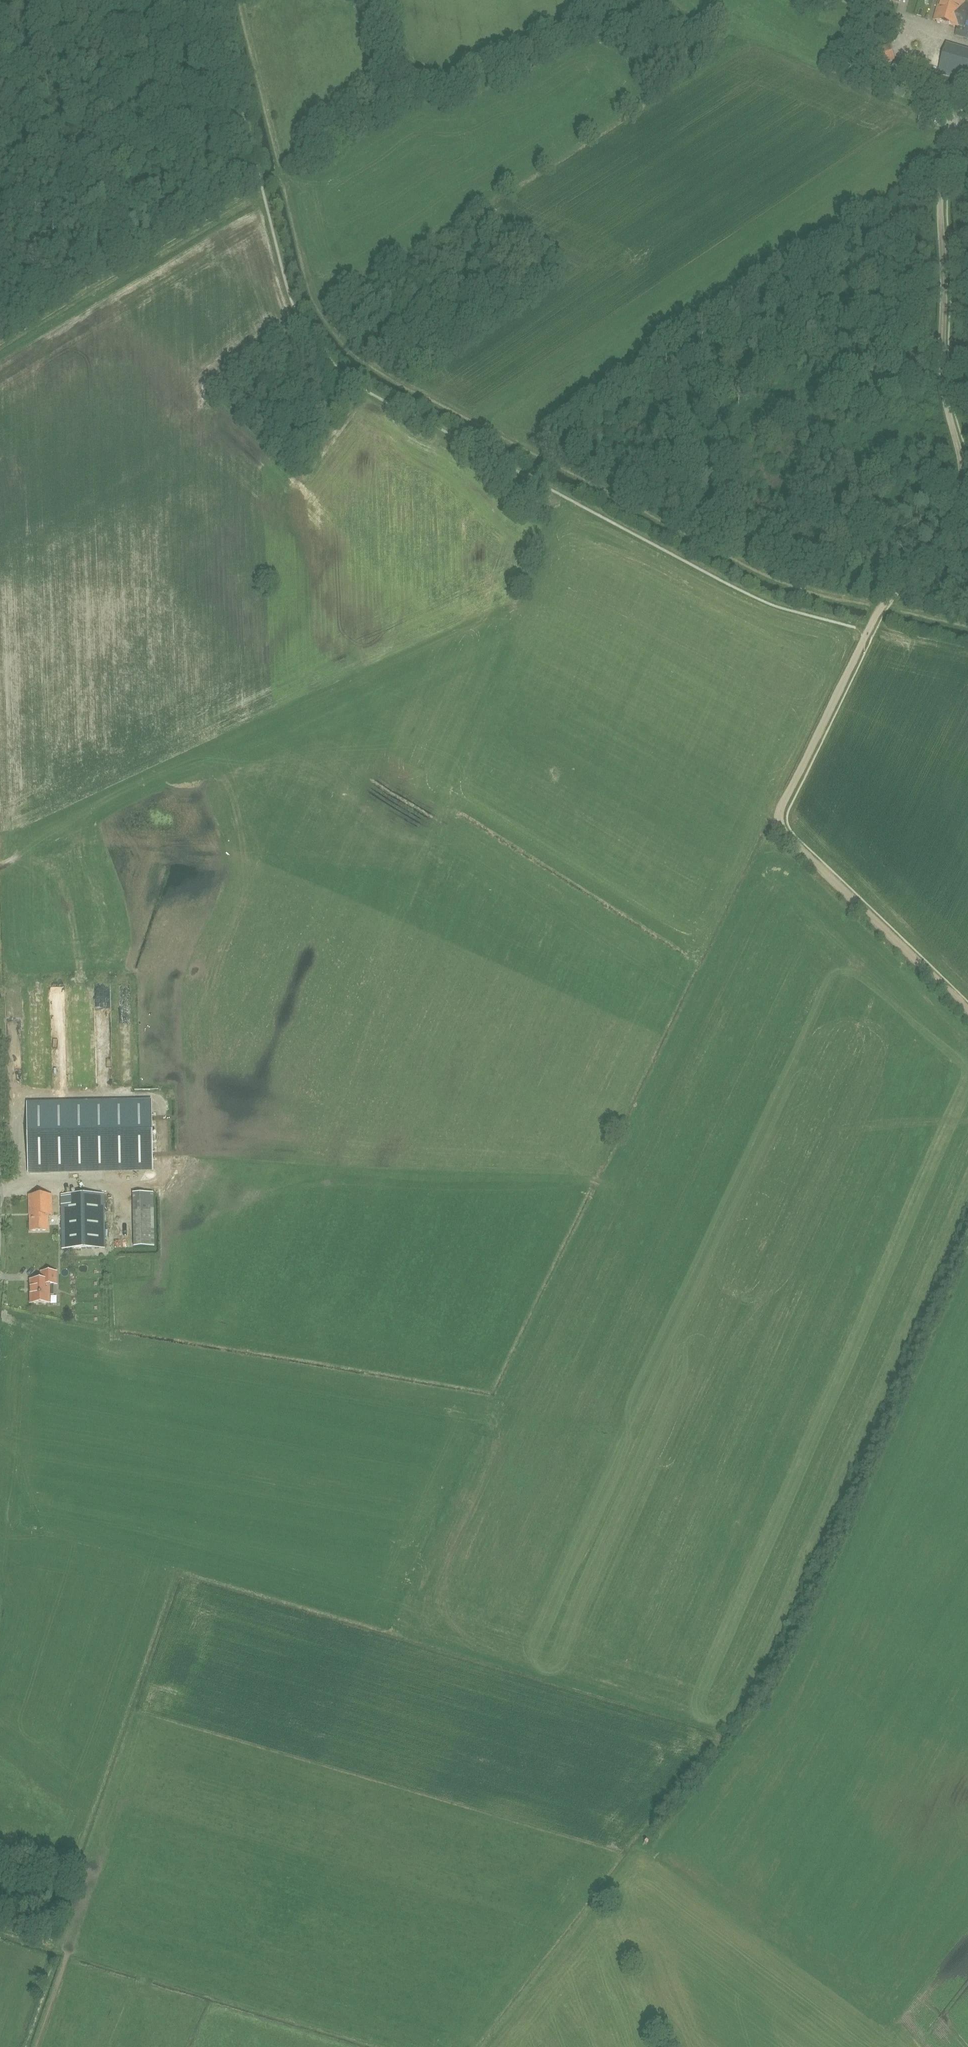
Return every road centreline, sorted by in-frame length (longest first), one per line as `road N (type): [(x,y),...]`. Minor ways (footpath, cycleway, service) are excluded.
road 1 (track): [(887,599),(957,514),(964,484),(941,374),(945,106)]
road 2 (track): [(967,1011),(781,824),(867,630)]
road 3 (track): [(0,345),(261,182)]
road 4 (unclassified): [(945,106),(894,24),(836,0)]

